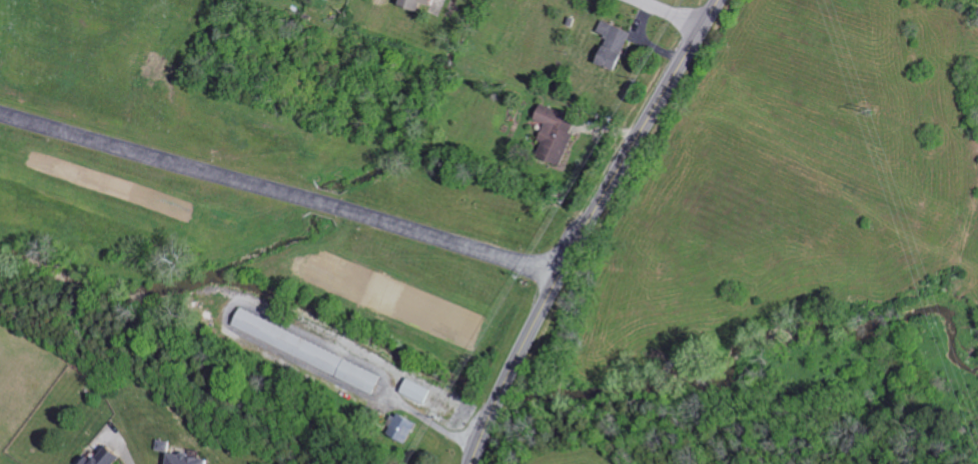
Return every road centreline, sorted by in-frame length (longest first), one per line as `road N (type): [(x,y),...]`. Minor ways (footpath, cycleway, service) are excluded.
road 1 (primary): [(474,463),(561,276),(720,0)]

